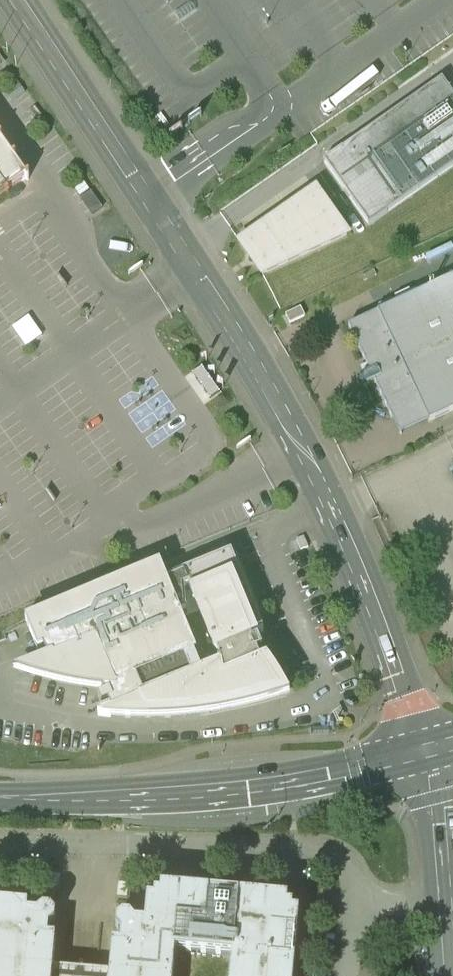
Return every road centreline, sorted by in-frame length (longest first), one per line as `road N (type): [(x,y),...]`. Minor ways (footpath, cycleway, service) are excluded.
road 1 (unclassified): [(24,0),(310,457),(413,694),(430,752)]
road 2 (tertiary): [(430,752),(257,788),(0,795)]
road 3 (unclassified): [(430,752),(442,810),(452,975)]

